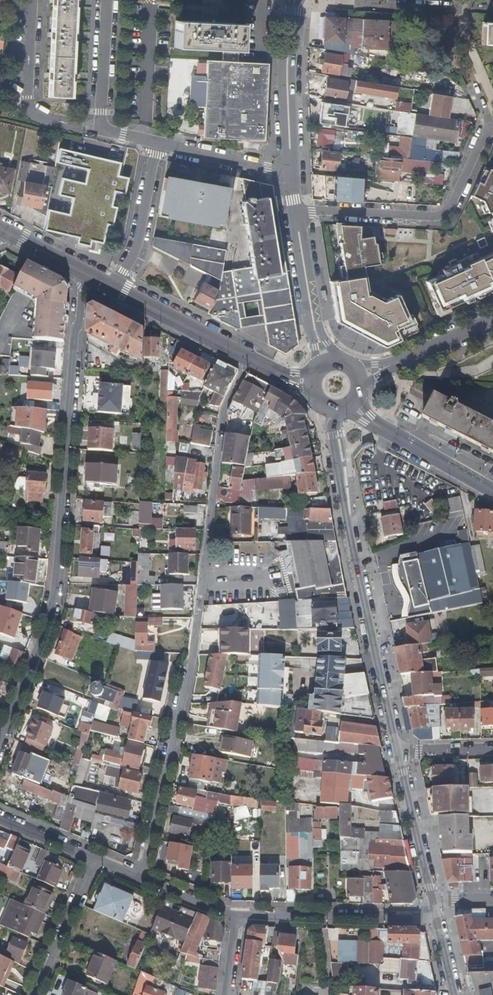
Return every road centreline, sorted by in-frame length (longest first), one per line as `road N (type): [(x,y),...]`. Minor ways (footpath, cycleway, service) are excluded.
road 1 (residential): [(252,360),(224,415),(194,668),(137,878)]
road 2 (residential): [(86,273),(52,602),(0,737)]
road 3 (residential): [(400,754),(335,435),(340,410)]
road 4 (residential): [(297,212),(443,214),(492,128)]
road 5 (residential): [(440,920),(236,916)]
road 6 (residential): [(101,130),(33,99),(35,0)]
road 7 (residential): [(297,0),(293,170)]
road 8 (residential): [(345,363),(319,326),(297,216)]
road 9 (residential): [(297,216),(319,369)]
road 10 (secondary): [(252,360),(117,289)]
road 11 (residential): [(157,143),(139,242),(117,289)]
road 12 (residential): [(436,902),(400,754)]
road 13 (residential): [(33,994),(93,859)]
road 14 (residential): [(293,170),(157,143)]
road 15 (residential): [(108,0),(101,130)]
road 16 (secondary): [(492,491),(383,428)]

